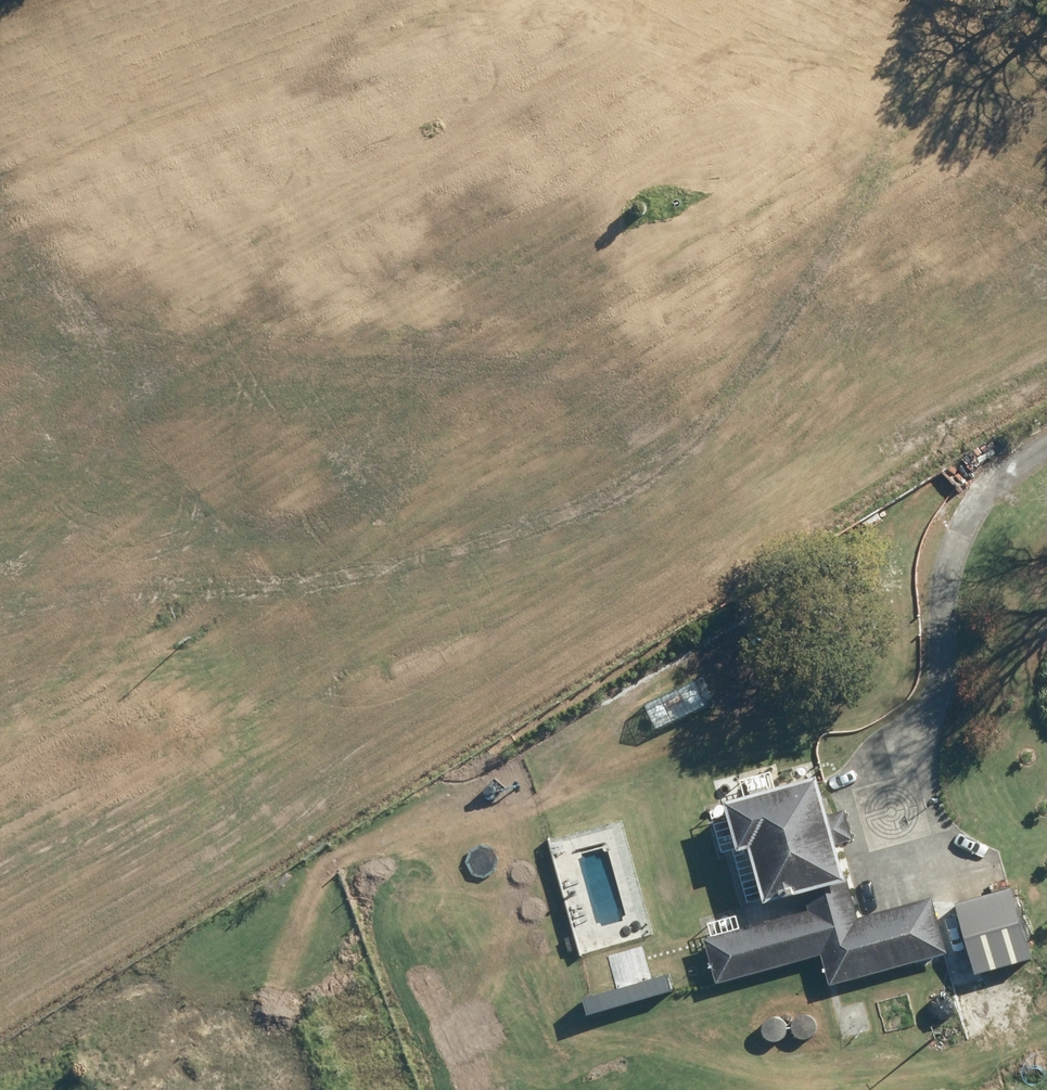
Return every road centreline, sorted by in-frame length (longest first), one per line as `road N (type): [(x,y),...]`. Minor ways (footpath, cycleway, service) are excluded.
road 1 (unknown): [(0,764),(528,415),(751,283),(1046,73)]
road 2 (unknown): [(87,0),(366,524)]
road 3 (track): [(1046,439),(997,472),(948,566),(943,677),(894,831)]
road 4 (unknown): [(139,1023),(0,789)]

